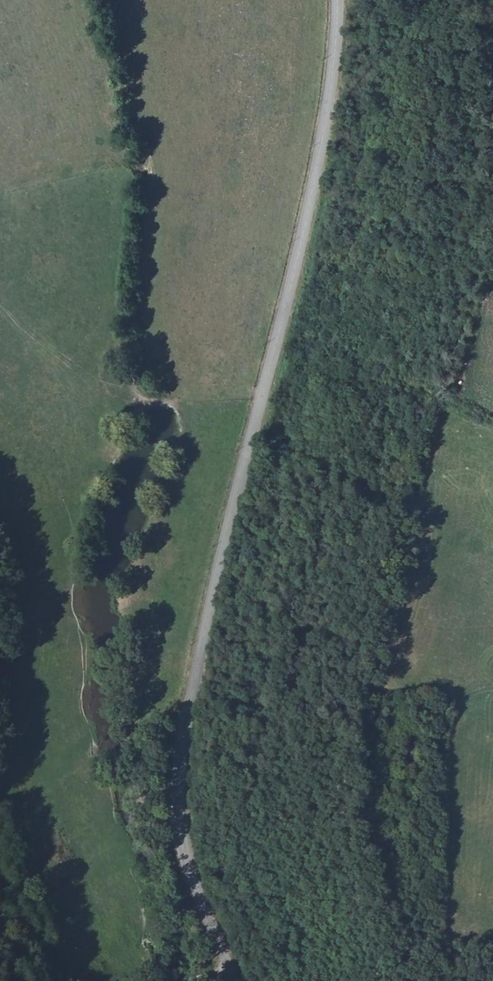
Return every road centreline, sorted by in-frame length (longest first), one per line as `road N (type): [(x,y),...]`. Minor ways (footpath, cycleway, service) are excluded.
road 1 (secondary): [(229,980),(167,797),(208,589),(330,84),(340,0)]

